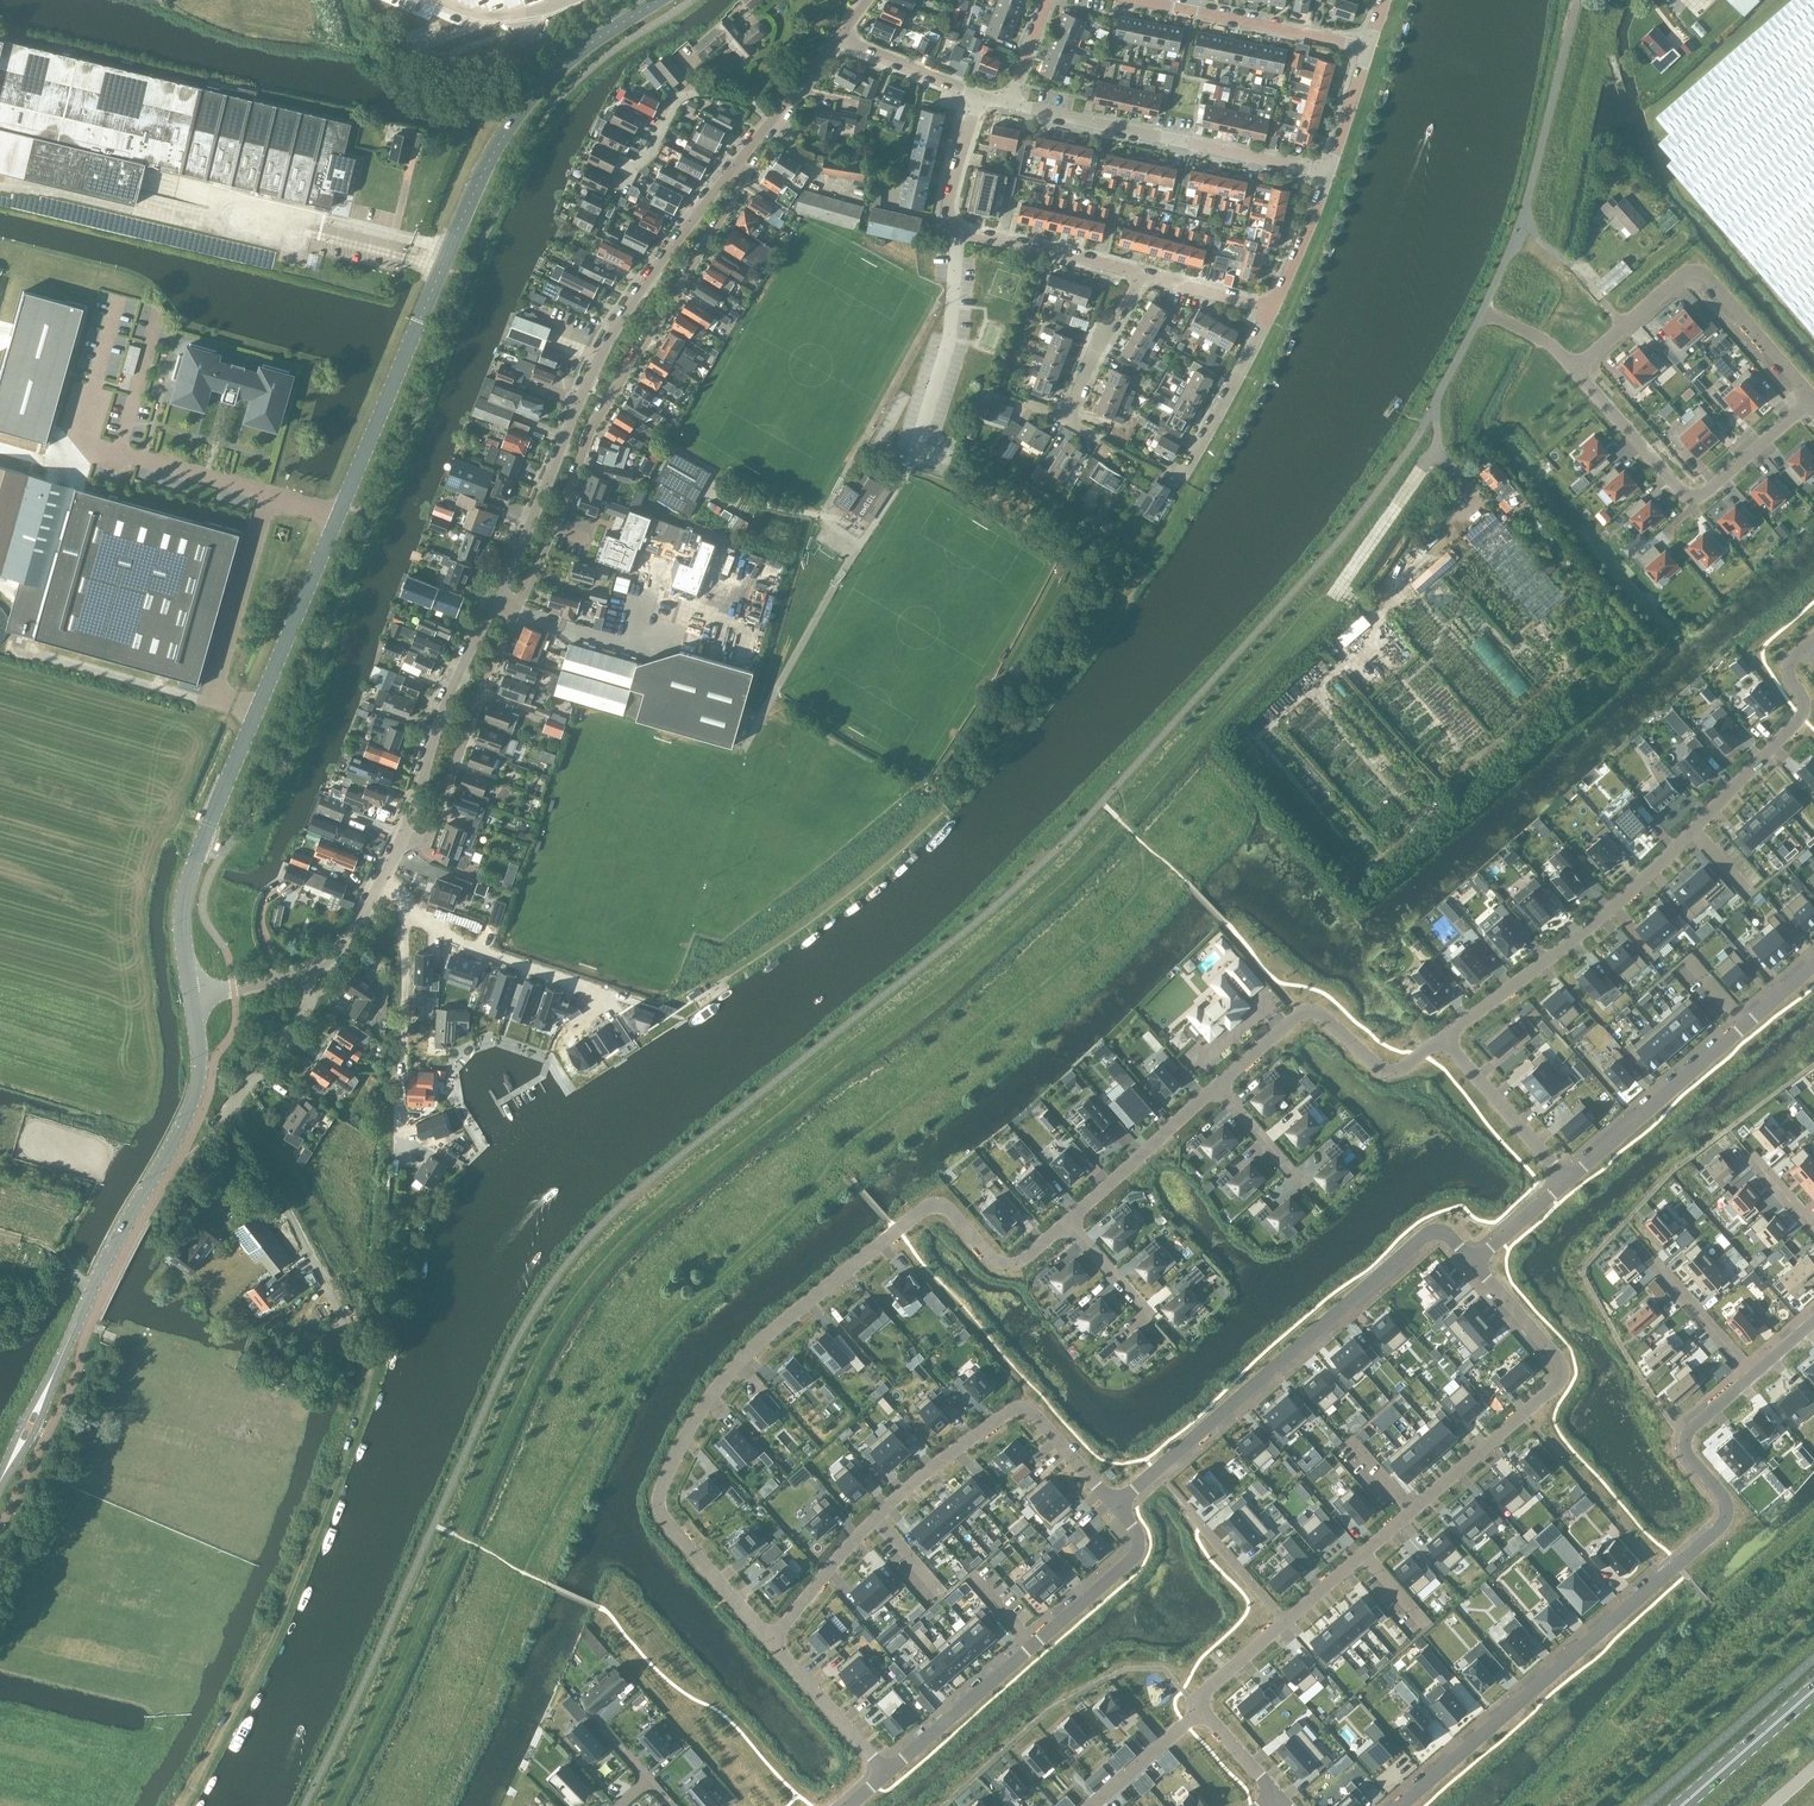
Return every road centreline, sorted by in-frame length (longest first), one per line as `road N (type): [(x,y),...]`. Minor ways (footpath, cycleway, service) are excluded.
road 1 (tertiary): [(190,997),(183,907),(200,844),(482,178),(509,129),(569,62),(658,0)]
road 2 (residential): [(1067,1223),(1010,1265),(990,1258),(951,1213),(919,1213),(787,1320),(709,1399),(669,1470),(662,1512),(772,1640)]
road 3 (residential): [(1476,1263),(1562,1361),(1561,1379),(1200,1694),(1202,1711)]
road 4 (residential): [(1402,1805),(1721,1527),(1725,1499),(1684,1439),(1751,1375)]
road 5 (residential): [(1806,646),(1789,668),(1805,703),(1797,723),(1612,908),(1444,1038)]
road 6 (tertiary): [(0,1485),(119,1235),(190,1110),(200,1065),(190,997)]
road 7 (residential): [(495,600),(616,327),(746,154)]
road 8 (residential): [(516,609),(606,406),(744,179),(746,154)]
road 9 (residential): [(772,1640),(888,1506),(1017,1407),(1033,1413),(1116,1506)]
road 10 (residential): [(1476,1263),(1449,1234),(1426,1236),(1116,1506)]
road 11 (residential): [(1116,1506),(1140,1535),(1138,1553),(887,1774)]
road 12 (residential): [(1813,398),(1694,498),(1677,489),(1574,368)]
road 13 (residential): [(1143,274),(952,226),(957,163),(980,96)]
road 14 (residential): [(1574,368),(1684,276),(1699,272),(1813,398)]
road 15 (residential): [(1329,174),(1009,103)]
road 16 (residential): [(1813,965),(1567,1180)]
road 17 (unclassified): [(1578,0),(1523,213),(1483,310)]
road 18 (residential): [(1444,1038),(1403,1070),(1386,1072),(1324,1018),(1301,1013),(1219,1088)]
road 19 (residential): [(398,841),(429,838),(516,609)]
road 20 (residential): [(398,841),(457,678),(495,600)]
road 21 (residential): [(1369,47),(1140,0)]
road 22 (residential): [(1170,470),(1182,476),(1272,308)]
road 23 (residential): [(1219,1088),(1067,1223)]
road 24 (track): [(22,650),(199,700),(216,697)]
road 25 (residential): [(774,119),(743,101),(688,94),(629,178)]
road 26 (residential): [(1444,1038),(1567,1180)]
road 27 (residential): [(772,1640),(887,1774)]
road 28 (primary): [(1683,1805),(1813,1692)]
road 29 (residential): [(1143,274),(1093,356),(1069,421)]
road 30 (residential): [(232,1111),(311,1000),(311,972)]
road 31 (residential): [(311,972),(345,942),(398,841)]
road 32 (residential): [(980,96),(838,36)]
road 33 (residential): [(1272,308),(1329,174)]
road 34 (residential): [(1202,1711),(1091,1805)]
road 35 (residential): [(1751,1375),(1657,1266)]
road 36 (unclassified): [(1483,310),(1419,434)]
road 37 (residential): [(1272,308),(1143,274)]
road 38 (residential): [(1329,174),(1369,47)]
road 39 (residential): [(1219,1088),(1302,1184)]
road 40 (residential): [(1067,1223),(1149,1317)]
road 41 (residential): [(190,997),(311,972)]
road 42 (residential): [(1567,1180),(1476,1263)]

